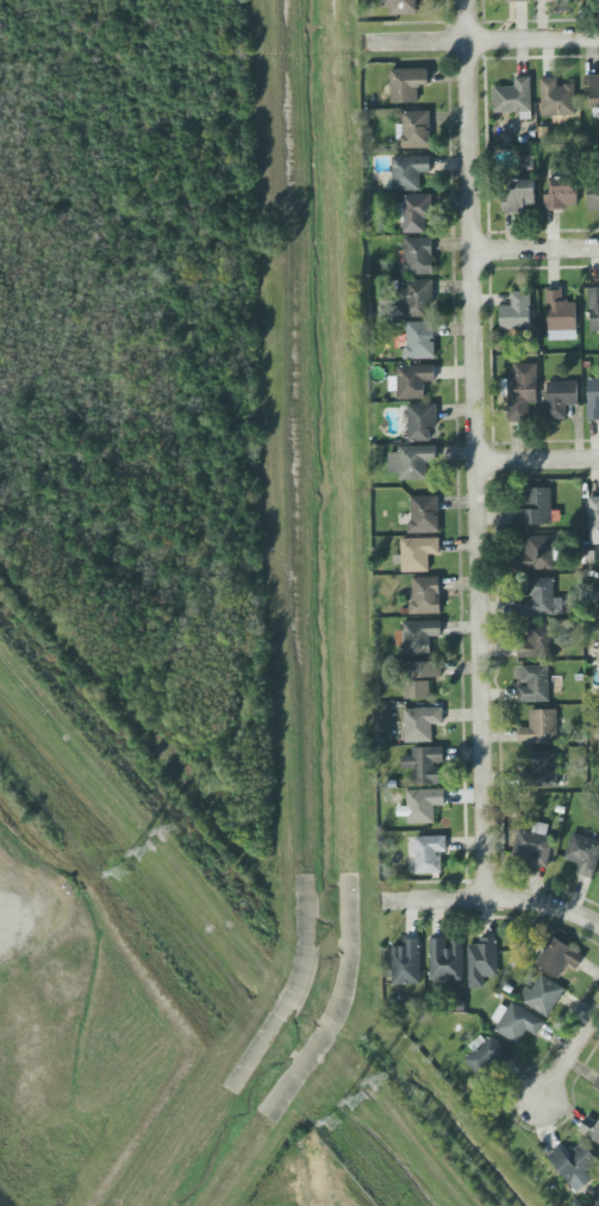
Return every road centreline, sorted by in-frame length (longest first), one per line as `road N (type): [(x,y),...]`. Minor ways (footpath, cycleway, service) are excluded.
road 1 (residential): [(468,0),(488,899)]
road 2 (residential): [(375,41),(598,40)]
road 3 (residential): [(388,901),(488,899),(563,908),(598,926)]
road 4 (residential): [(472,251),(598,249)]

